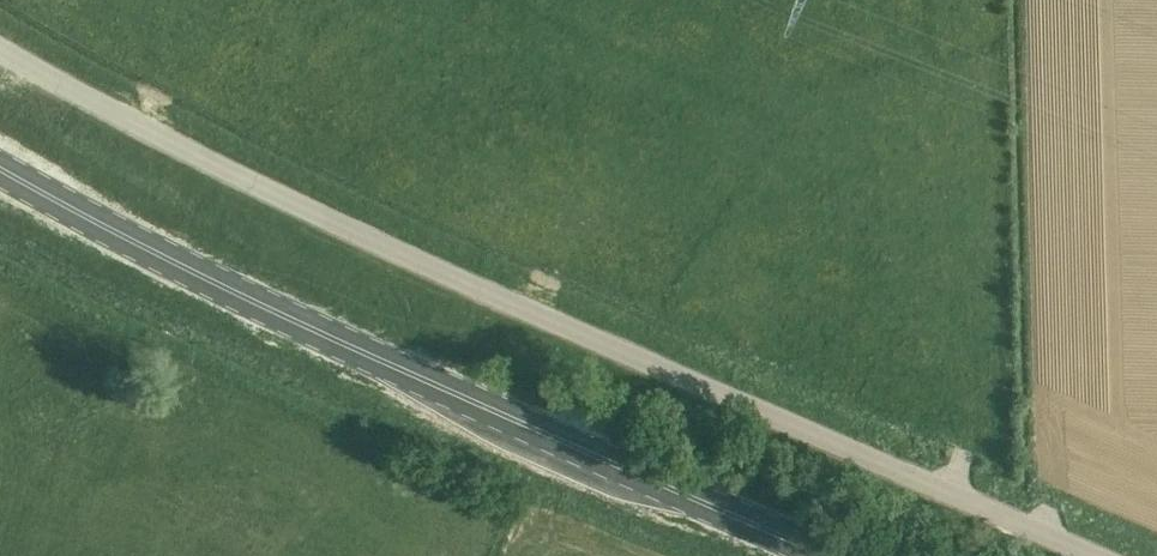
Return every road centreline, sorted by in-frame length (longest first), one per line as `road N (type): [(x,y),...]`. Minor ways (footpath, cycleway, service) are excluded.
road 1 (unclassified): [(1104,555),(433,265),(0,50)]
road 2 (primary): [(819,555),(205,281),(0,169)]

